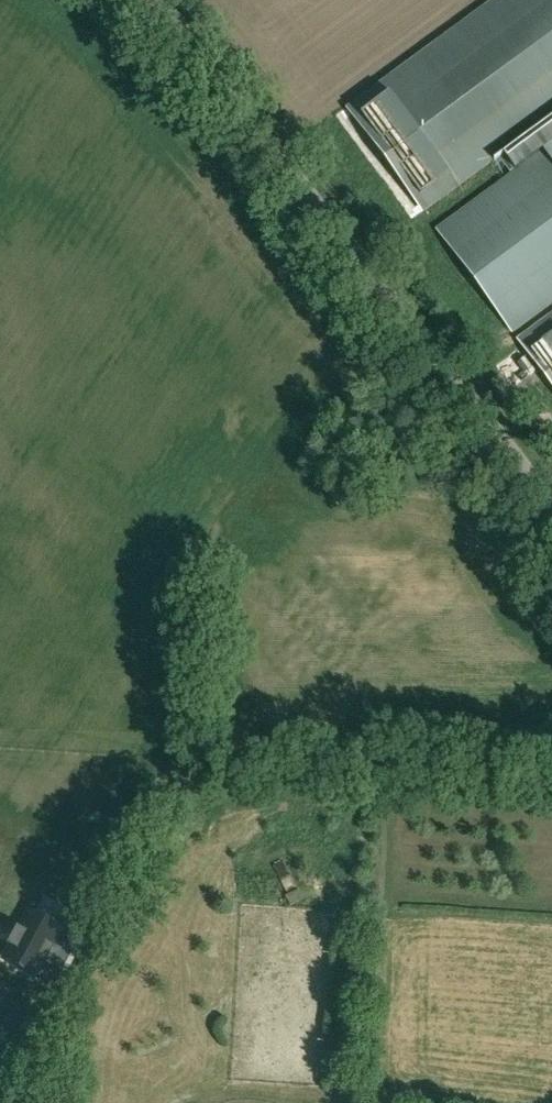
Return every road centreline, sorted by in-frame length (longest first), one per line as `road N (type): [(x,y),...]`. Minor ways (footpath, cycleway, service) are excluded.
road 1 (residential): [(551,507),(188,43),(141,0)]

